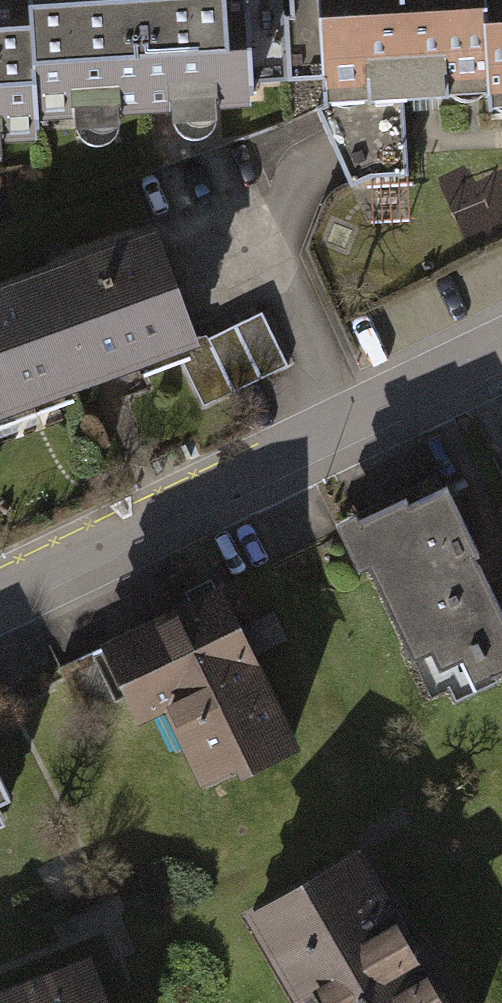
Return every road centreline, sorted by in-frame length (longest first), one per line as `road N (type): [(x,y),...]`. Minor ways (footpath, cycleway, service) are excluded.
road 1 (residential): [(0,593),(501,358)]

